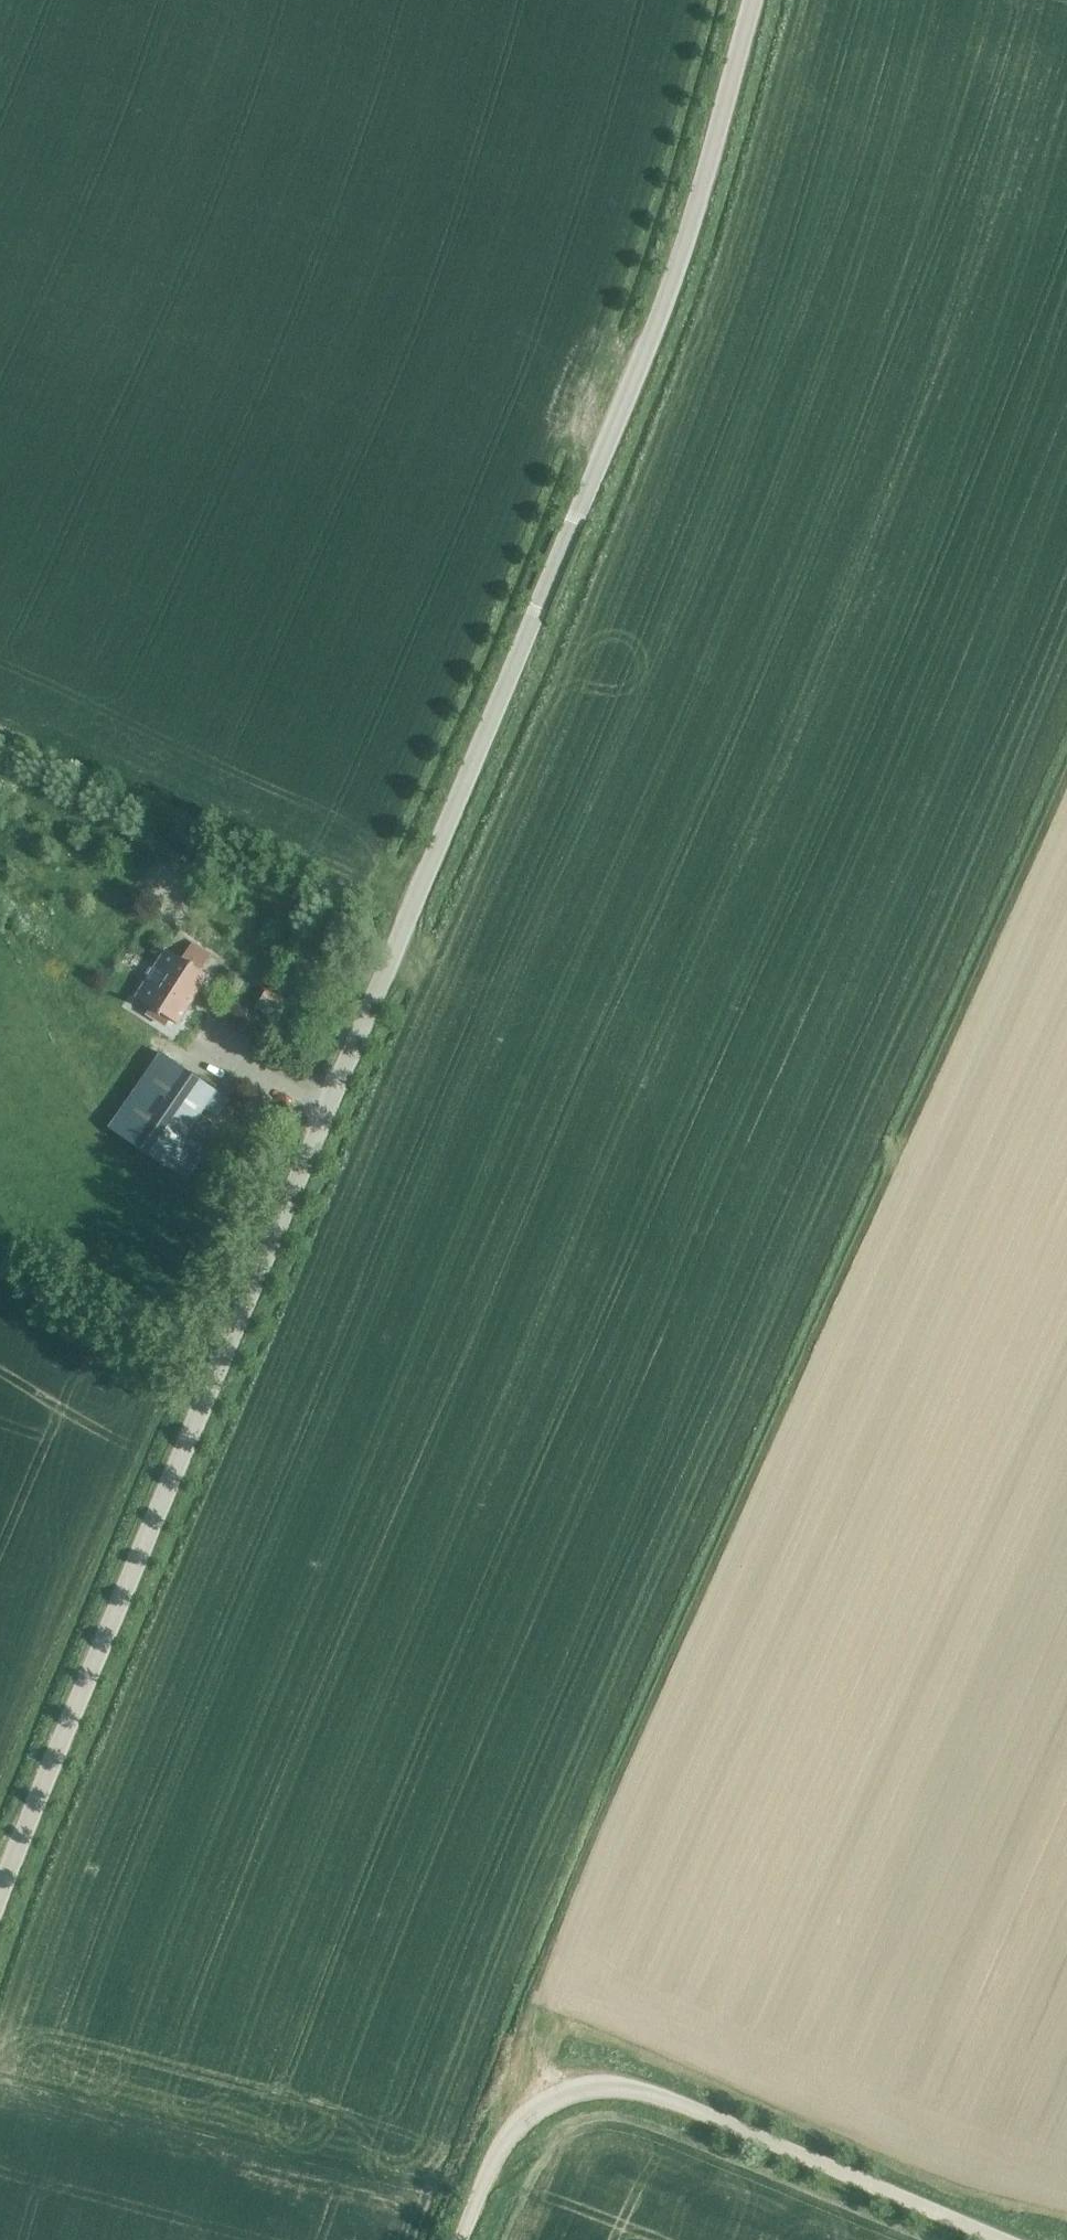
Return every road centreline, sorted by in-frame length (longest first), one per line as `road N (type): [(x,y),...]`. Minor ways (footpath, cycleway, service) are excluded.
road 1 (unclassified): [(0,1896),(653,329),(751,0)]
road 2 (unclassified): [(461,2239),(498,2154),(522,2124),(565,2097),(623,2088),(1005,2239)]

